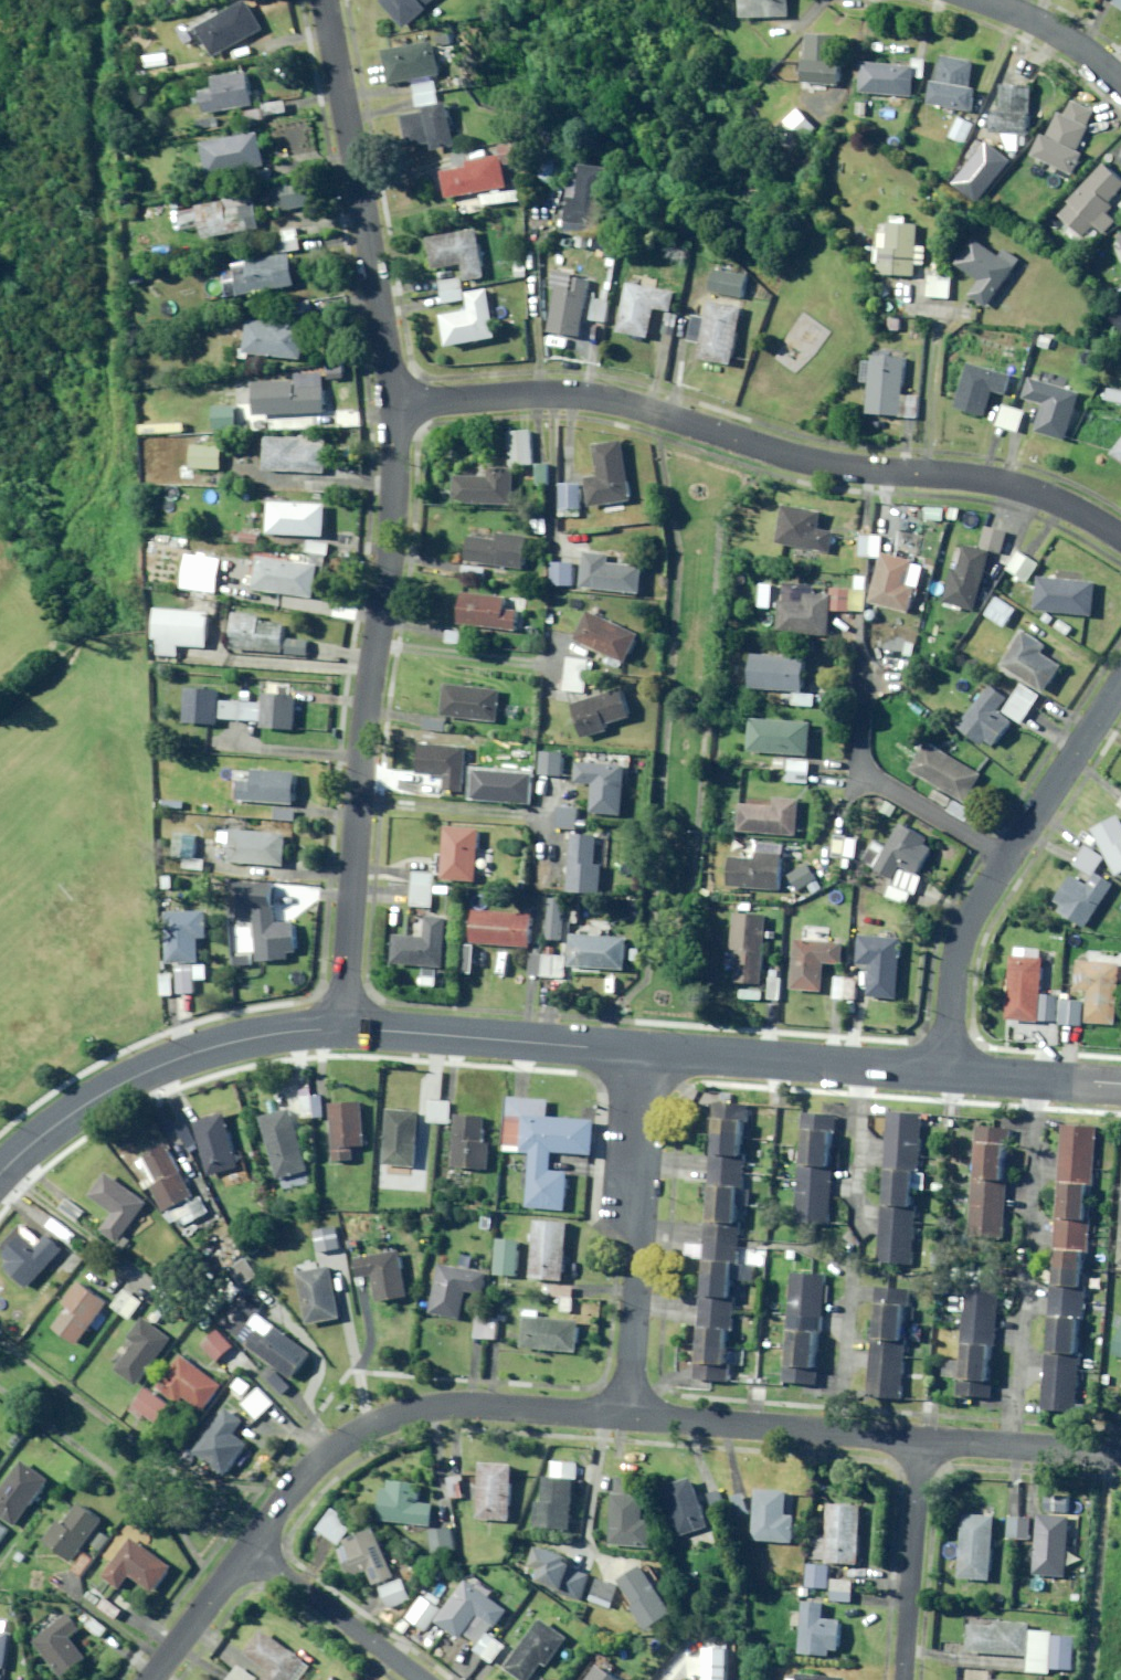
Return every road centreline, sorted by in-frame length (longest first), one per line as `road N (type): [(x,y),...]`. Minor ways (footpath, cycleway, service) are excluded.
road 1 (residential): [(396,406),(580,396),(658,411),(821,465),(1033,491),(1120,539)]
road 2 (residential): [(396,406),(342,1028)]
road 3 (residential): [(243,1550),(287,1491),(372,1422),(458,1404),(627,1413)]
road 4 (residential): [(323,0),(396,406)]
road 5 (residential): [(0,1174),(86,1103),(156,1067),(209,1047),(342,1028)]
road 6 (residential): [(652,1053),(627,1413)]
road 7 (residential): [(342,1028),(652,1053)]
road 8 (residential): [(627,1413),(921,1440)]
road 9 (residential): [(652,1053),(946,1074)]
road 10 (residential): [(902,1679),(921,1440)]
road 11 (residential): [(1006,858),(964,926),(946,1074)]
road 12 (residential): [(422,1679),(243,1550)]
road 13 (residential): [(1120,681),(1006,858)]
road 14 (residential): [(921,1440),(1120,1457)]
road 15 (residential): [(946,1074),(1120,1085)]
road 16 (residential): [(855,776),(1006,858)]
road 17 (residential): [(981,0),(1081,48),(1120,83)]
road 18 (residential): [(148,1679),(243,1550)]

